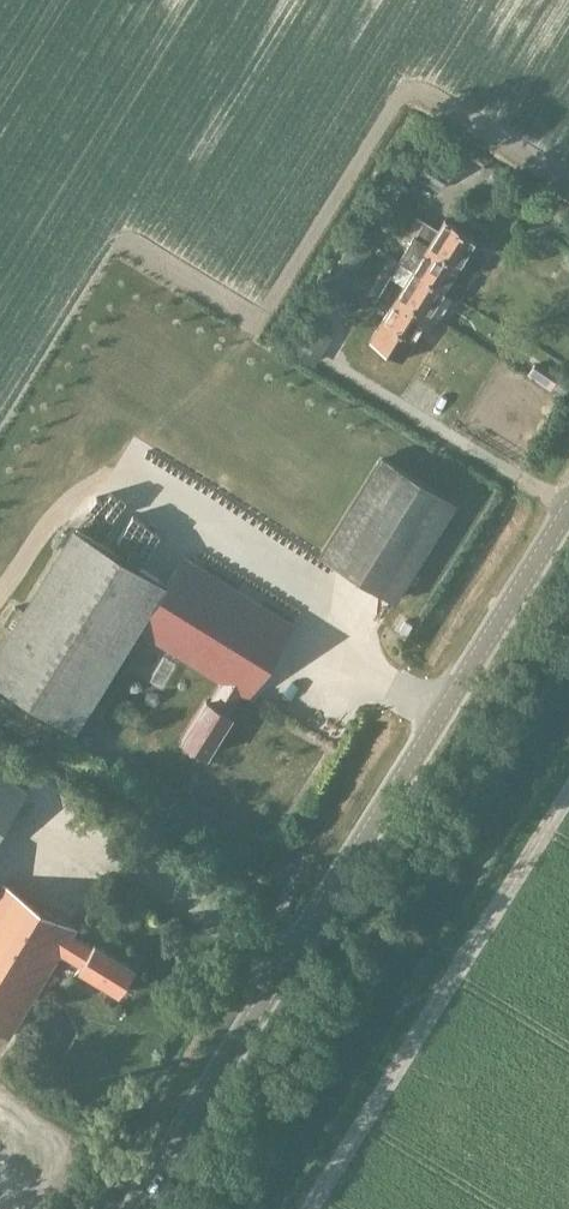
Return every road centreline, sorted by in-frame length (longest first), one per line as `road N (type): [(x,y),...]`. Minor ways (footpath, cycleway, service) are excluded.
road 1 (unclassified): [(129,1208),(568,495)]

